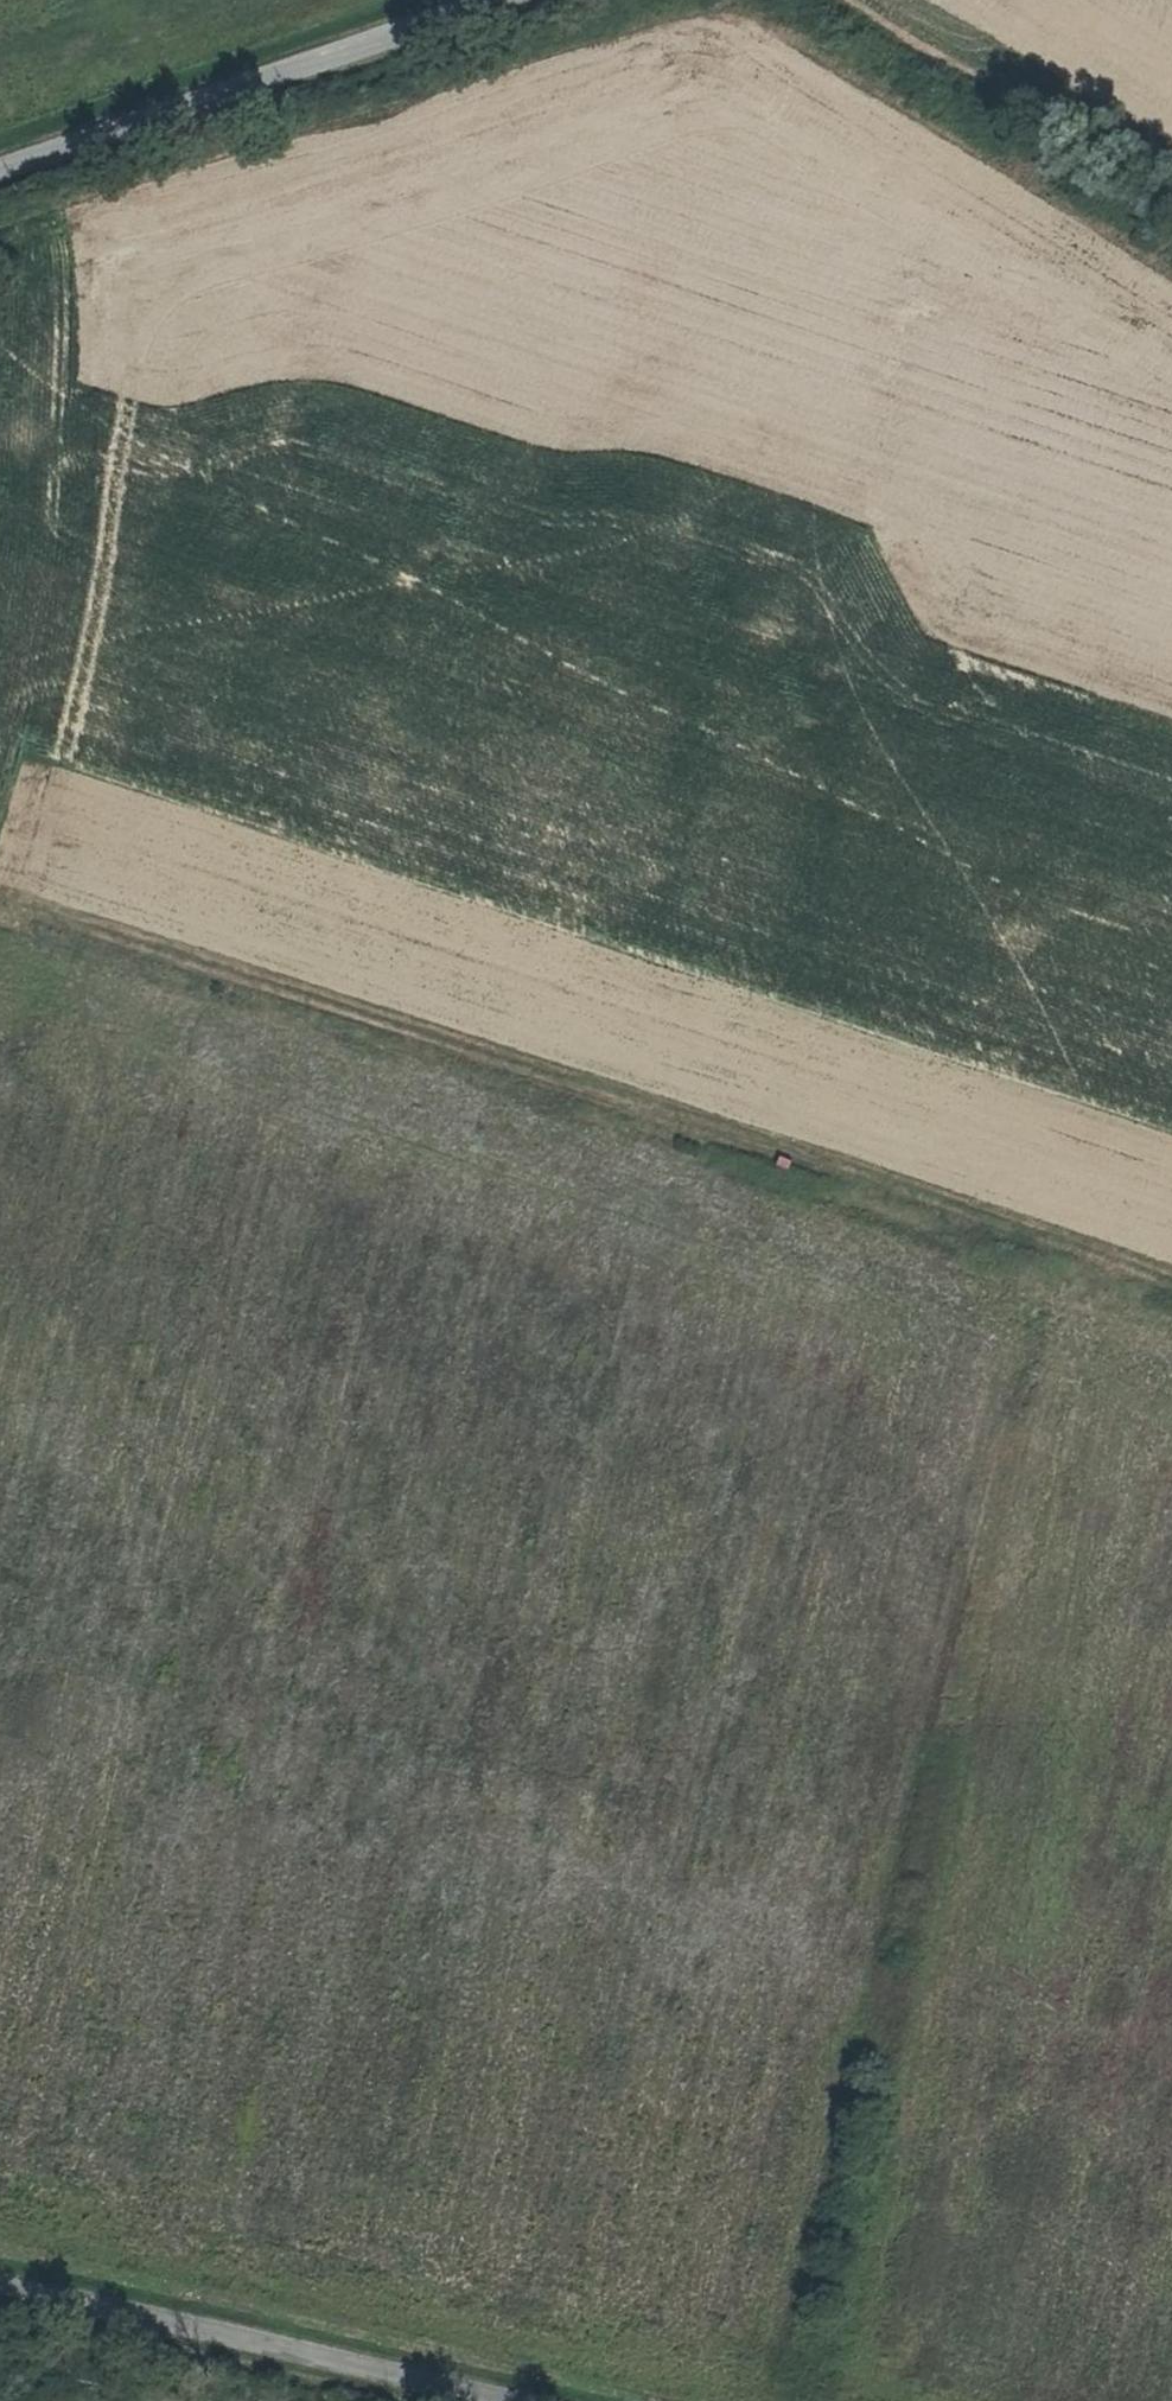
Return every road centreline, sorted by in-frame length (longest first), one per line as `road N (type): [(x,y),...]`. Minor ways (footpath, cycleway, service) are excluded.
road 1 (unclassified): [(0,176),(525,0)]
road 2 (unclassified): [(525,2400),(0,2283)]

